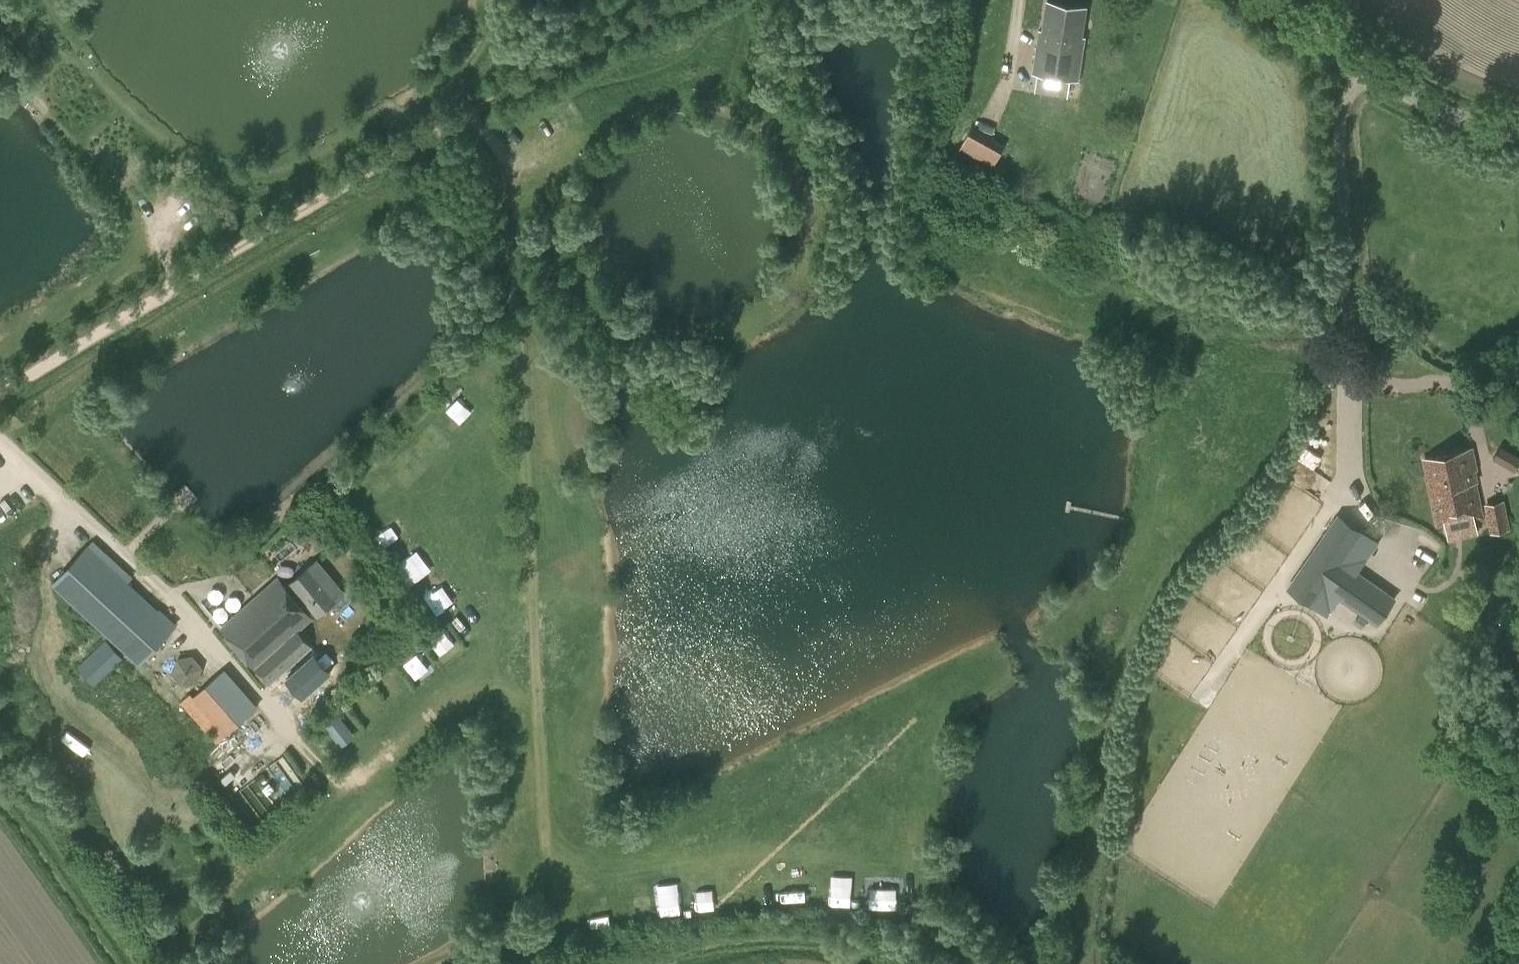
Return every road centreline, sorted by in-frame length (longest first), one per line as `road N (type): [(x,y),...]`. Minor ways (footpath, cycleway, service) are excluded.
road 1 (track): [(681,0),(428,133),(0,390)]
road 2 (unclassified): [(1518,131),(1452,115),(1356,62),(1278,0)]
road 3 (unclassified): [(1020,0),(1013,70),(991,119)]

